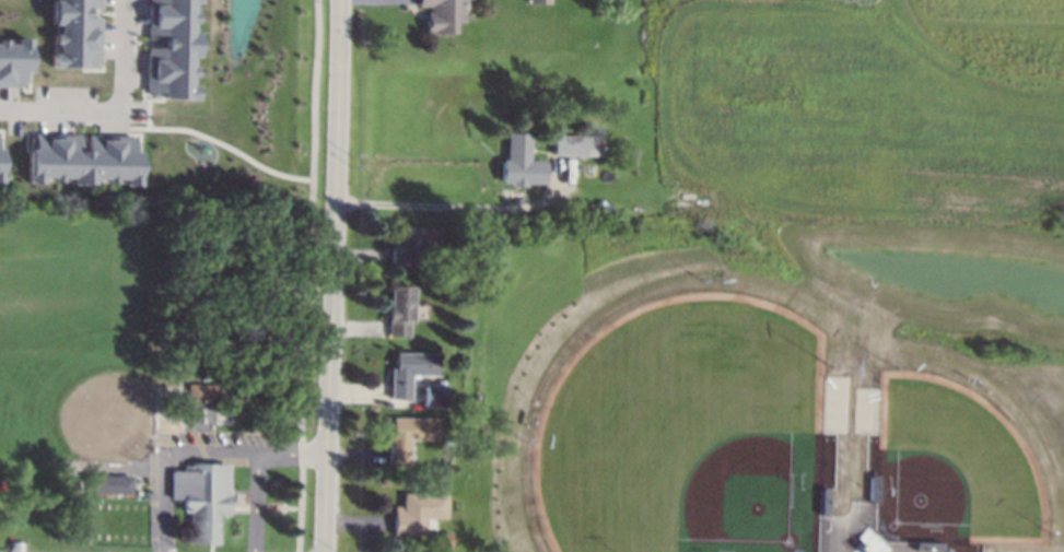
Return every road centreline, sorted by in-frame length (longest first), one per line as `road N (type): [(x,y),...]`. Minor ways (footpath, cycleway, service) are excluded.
road 1 (tertiary): [(340,0),(323,551)]

